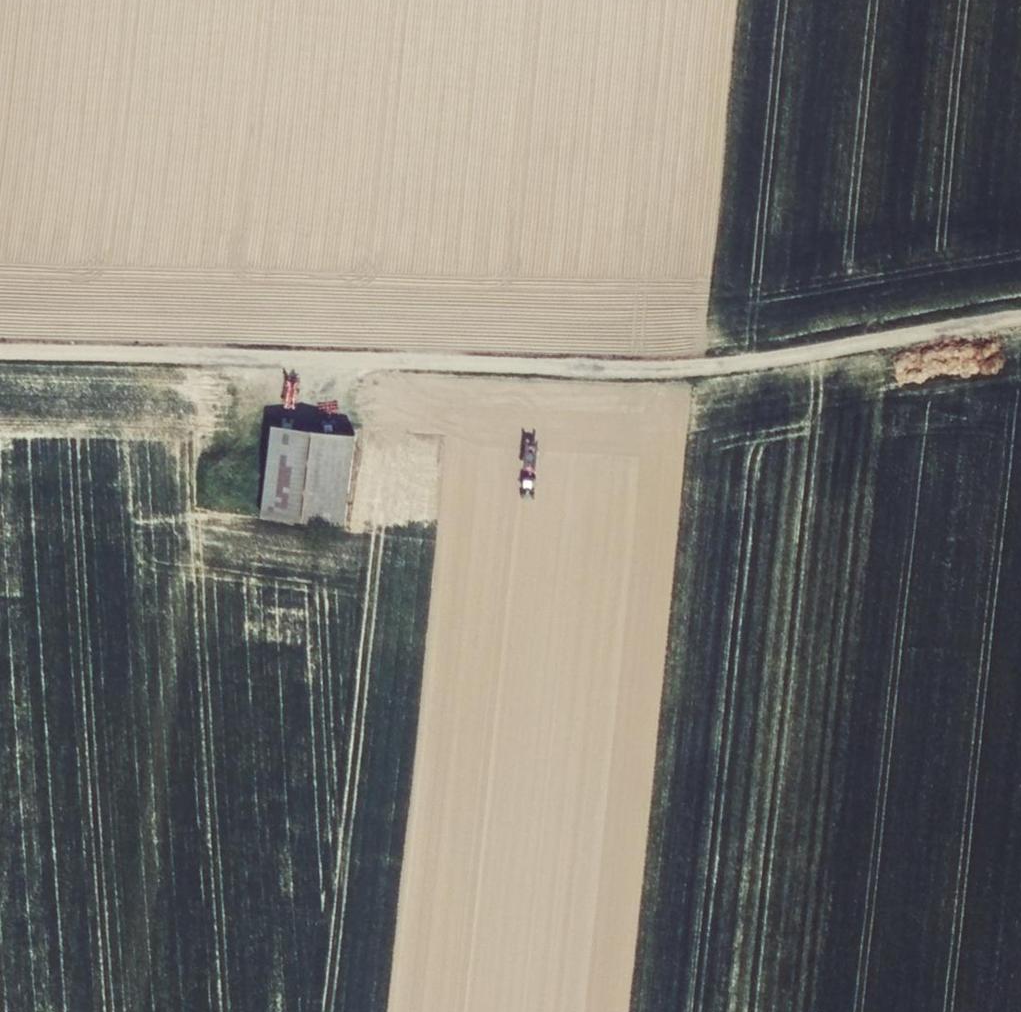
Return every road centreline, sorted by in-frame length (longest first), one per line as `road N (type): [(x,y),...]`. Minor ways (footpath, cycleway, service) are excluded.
road 1 (unclassified): [(1020,318),(655,371),(0,348)]

